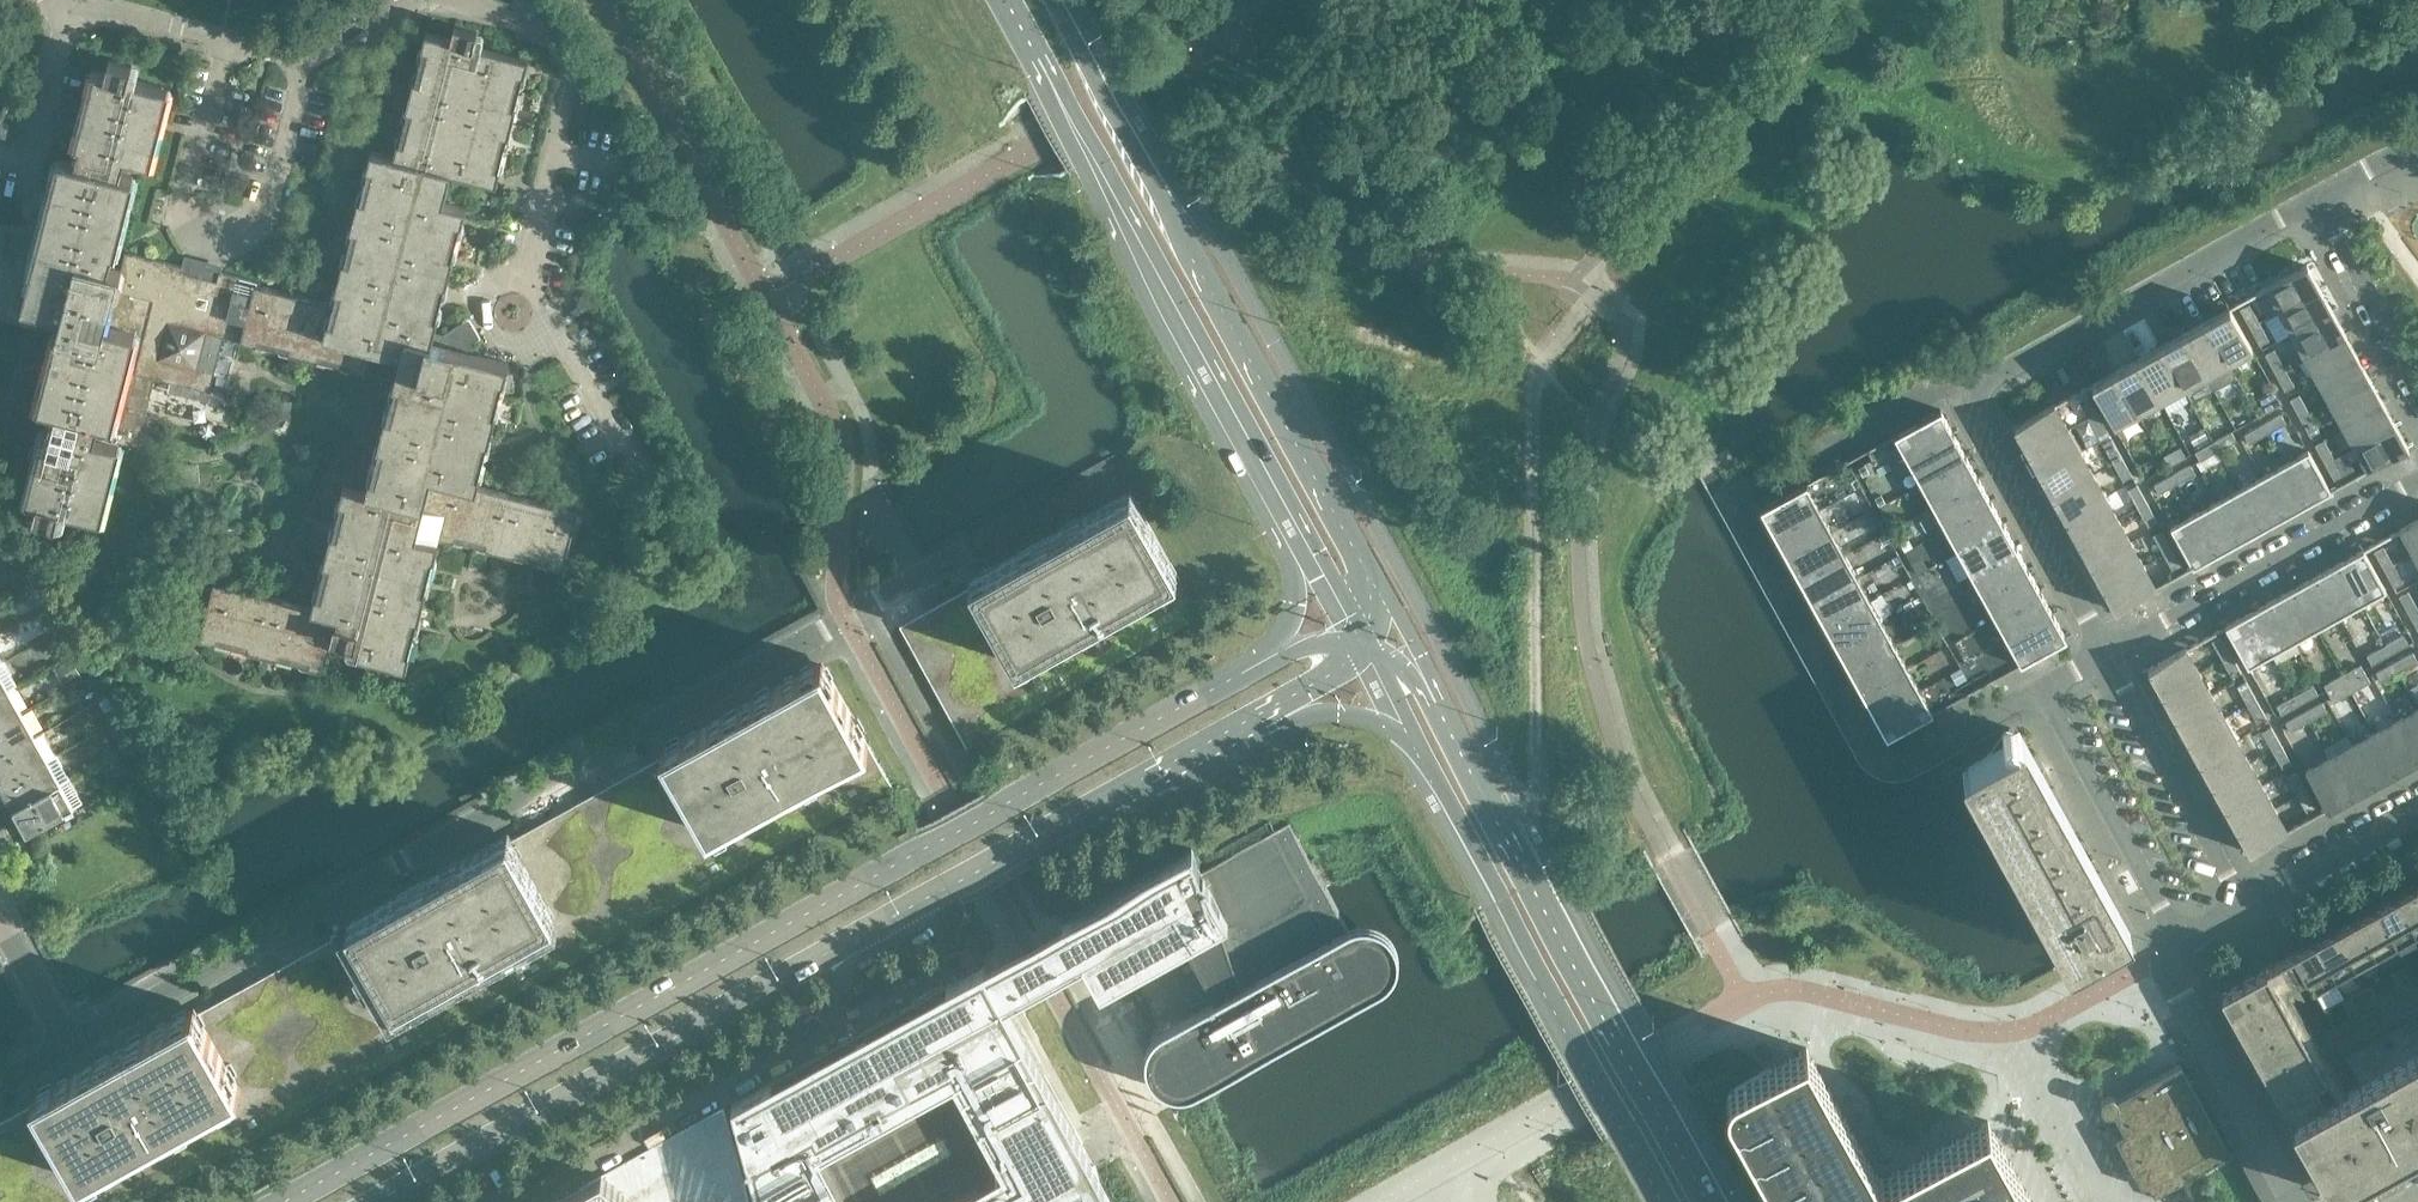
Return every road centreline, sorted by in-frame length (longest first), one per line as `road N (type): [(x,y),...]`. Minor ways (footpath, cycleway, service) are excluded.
road 1 (residential): [(69,1052),(1101,487)]
road 2 (secondary): [(1261,665),(288,1201)]
road 3 (secondary): [(376,1201),(1211,740)]
road 4 (residential): [(2106,659),(1982,428),(1981,402),(2001,379),(2321,203)]
road 5 (secondary): [(1377,579),(1061,0)]
road 6 (secondary): [(1721,1201),(1435,699)]
road 7 (secondary): [(1411,741),(1667,1201)]
road 8 (secondary): [(1007,0),(1254,447)]
road 9 (residential): [(416,0),(348,32),(309,65),(68,13),(53,0)]
road 10 (residential): [(529,276),(574,77),(559,37),(525,18),(420,0)]
road 11 (residential): [(2106,659),(2417,486)]
road 12 (residential): [(2249,904),(2106,659)]
road 13 (residential): [(2041,696),(2183,940)]
road 14 (residential): [(2170,962),(2294,1201)]
road 15 (secondary): [(1254,447),(1255,483),(1287,560),(1292,603),(1279,644),(1261,665)]
road 16 (secondary): [(1254,447),(1363,644)]
road 17 (secondary): [(1211,740),(1339,713),(1383,723),(1411,741)]
road 18 (residential): [(2321,203),(2417,382)]
road 19 (residential): [(2249,904),(2417,812)]
road 20 (secondary): [(1211,740),(1307,688),(1363,644)]
road 21 (residential): [(69,1052),(0,916)]
road 22 (secondary): [(1435,699),(1377,579)]

